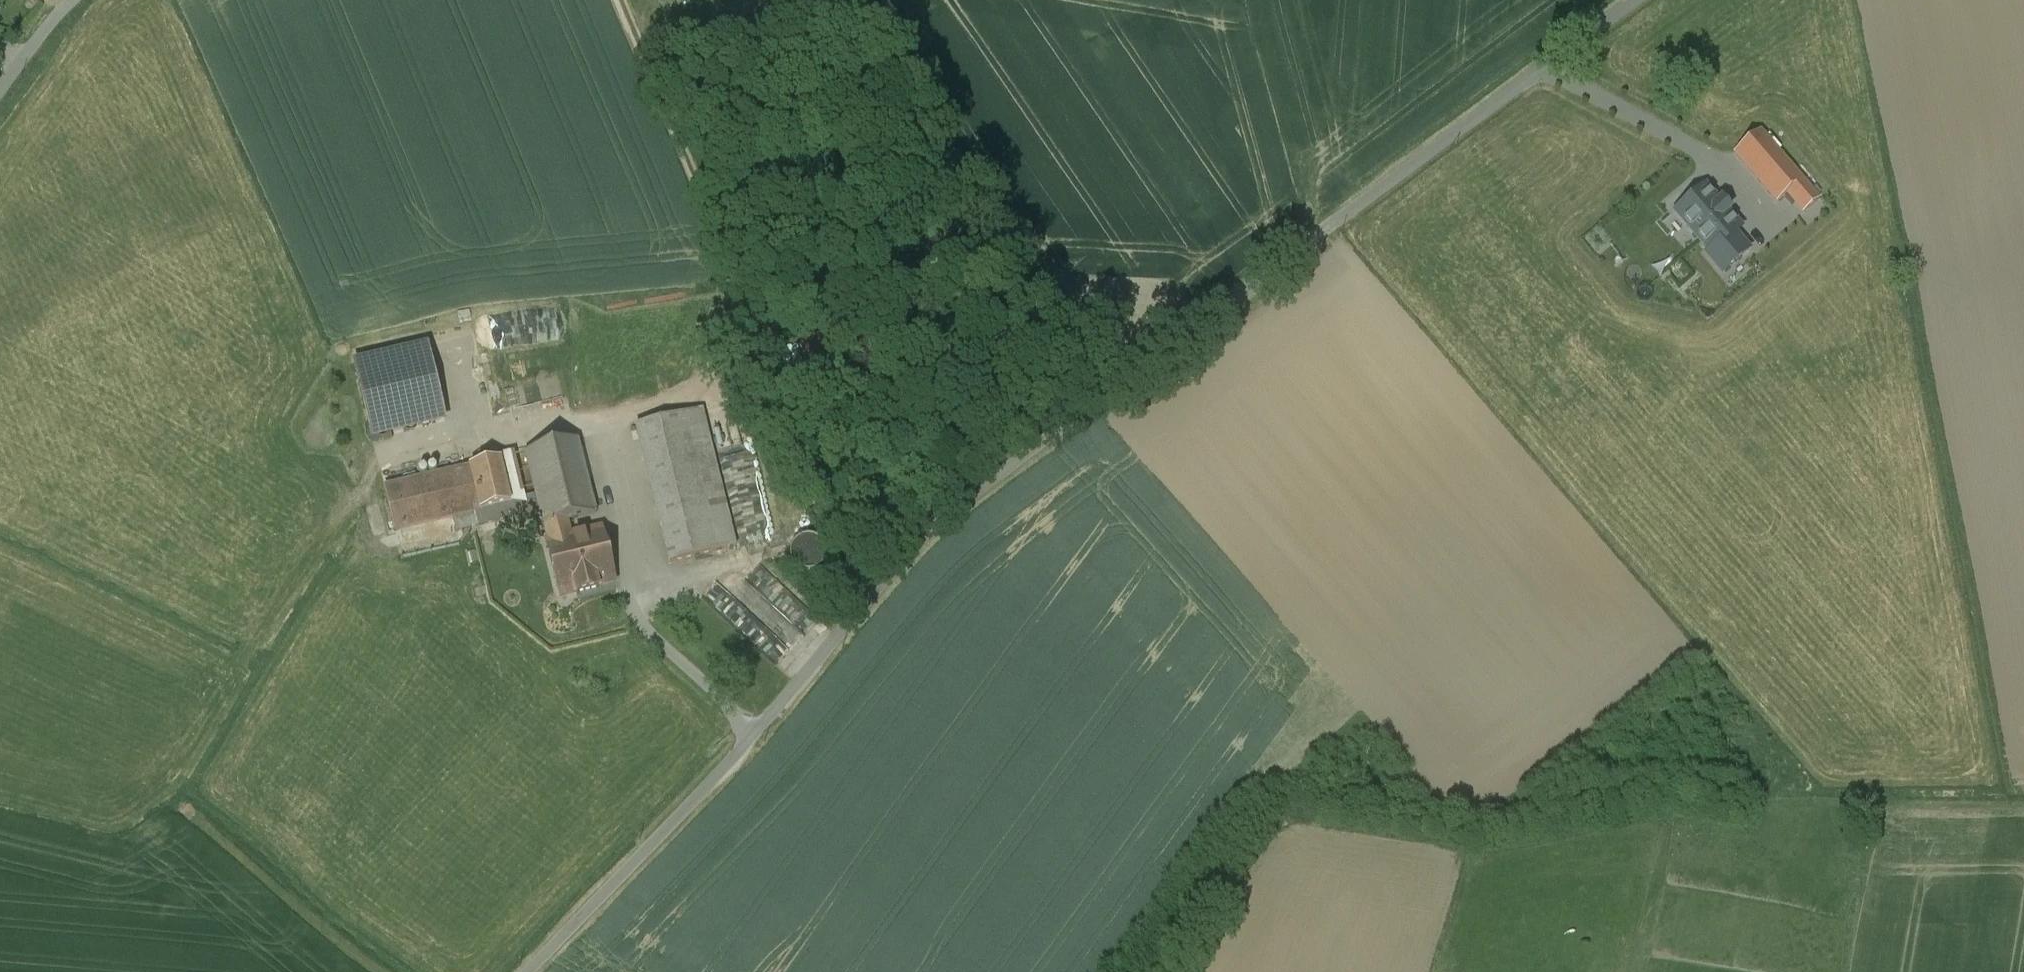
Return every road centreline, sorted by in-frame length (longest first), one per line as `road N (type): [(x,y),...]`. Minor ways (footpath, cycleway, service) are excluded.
road 1 (unclassified): [(1631,0),(923,533),(525,971)]
road 2 (track): [(623,0),(746,295),(743,320),(702,401)]

